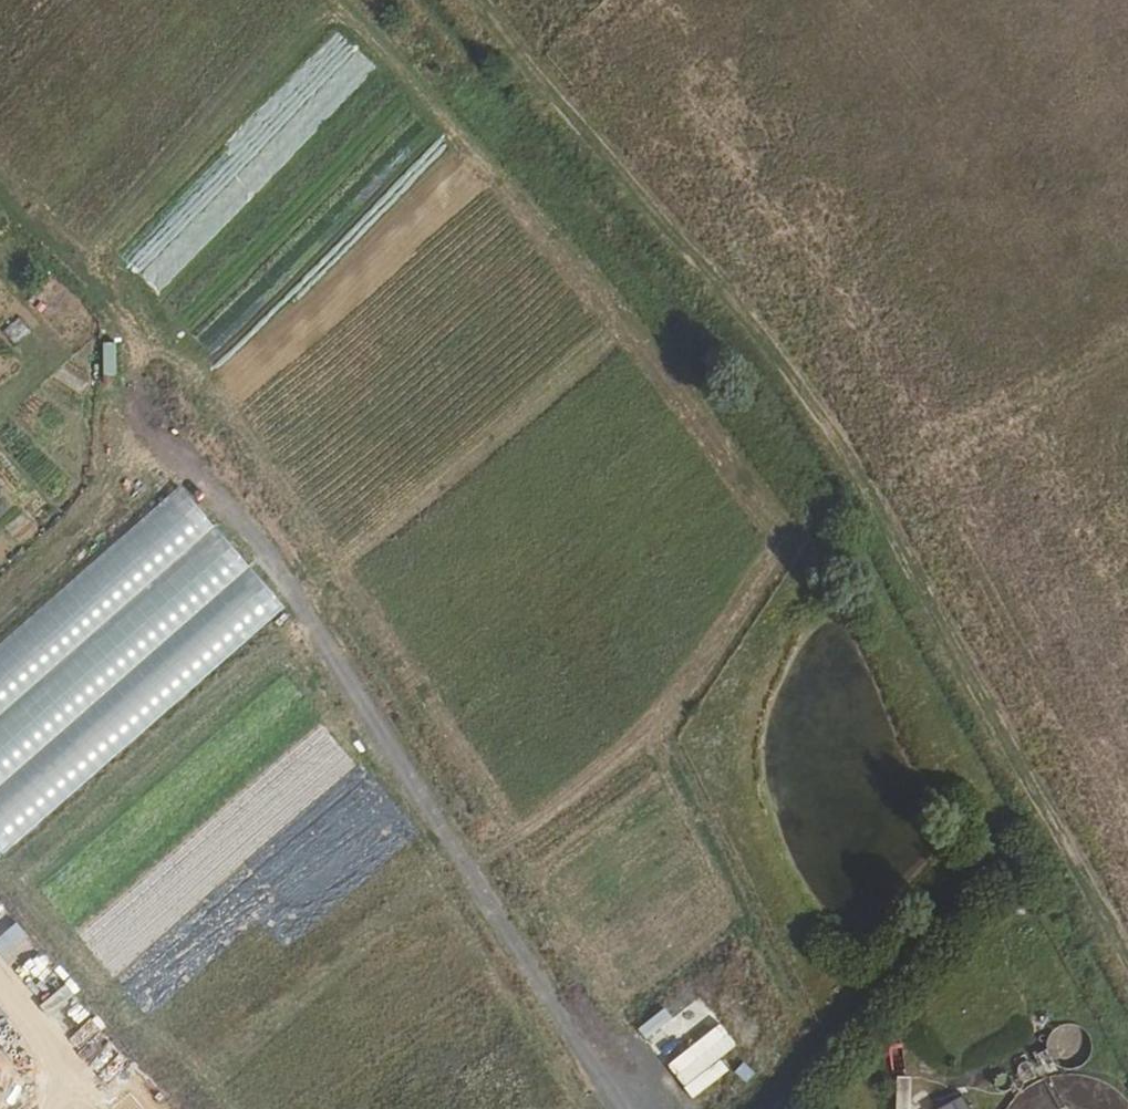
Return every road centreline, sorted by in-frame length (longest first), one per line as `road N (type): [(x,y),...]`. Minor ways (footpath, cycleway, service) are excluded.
road 1 (track): [(465,0),(752,318),(1127,969)]
road 2 (track): [(624,1108),(294,594),(156,426),(132,330),(0,191)]
road 3 (track): [(925,1108),(1029,1048)]

